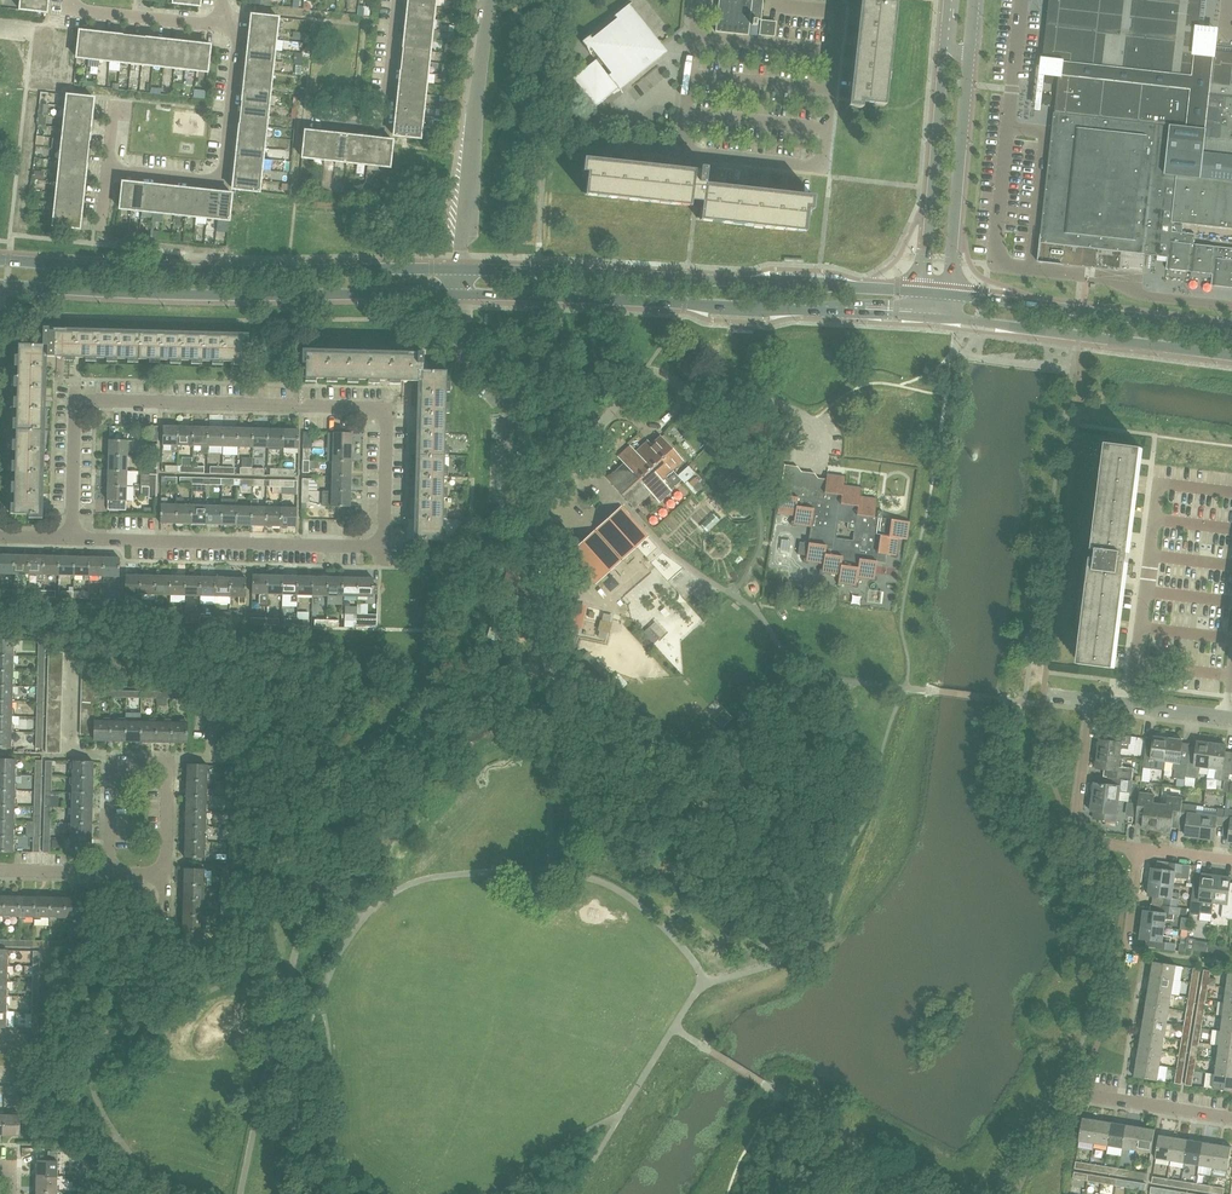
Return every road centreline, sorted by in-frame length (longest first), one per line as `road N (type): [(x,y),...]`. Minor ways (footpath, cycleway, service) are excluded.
road 1 (residential): [(72,540),(76,401),(386,408),(382,547),(94,541)]
road 2 (secondary): [(462,297),(934,319)]
road 3 (secondary): [(463,272),(155,272),(0,262)]
road 4 (secondary): [(0,287),(462,297)]
road 5 (secondary): [(924,293),(463,272)]
road 6 (residential): [(684,155),(825,169),(842,0)]
road 7 (secondary): [(934,319),(1231,355)]
road 8 (residential): [(1231,495),(1159,486),(1131,708)]
road 9 (residential): [(110,873),(113,758),(172,760),(170,875)]
road 10 (secondary): [(1231,331),(950,295)]
road 11 (residential): [(110,173),(223,185),(239,42),(220,26)]
road 12 (residential): [(463,272),(493,0)]
road 13 (tertiary): [(947,40),(924,293)]
road 14 (tertiary): [(950,295),(969,57)]
road 15 (residential): [(304,122),(385,130),(398,0)]
road 16 (residential): [(1138,849),(1094,836),(1079,822),(1090,703)]
road 17 (residential): [(220,26),(70,11),(71,0)]
road 18 (residential): [(684,155),(699,0)]
road 19 (residential): [(1231,1120),(1097,1098)]

